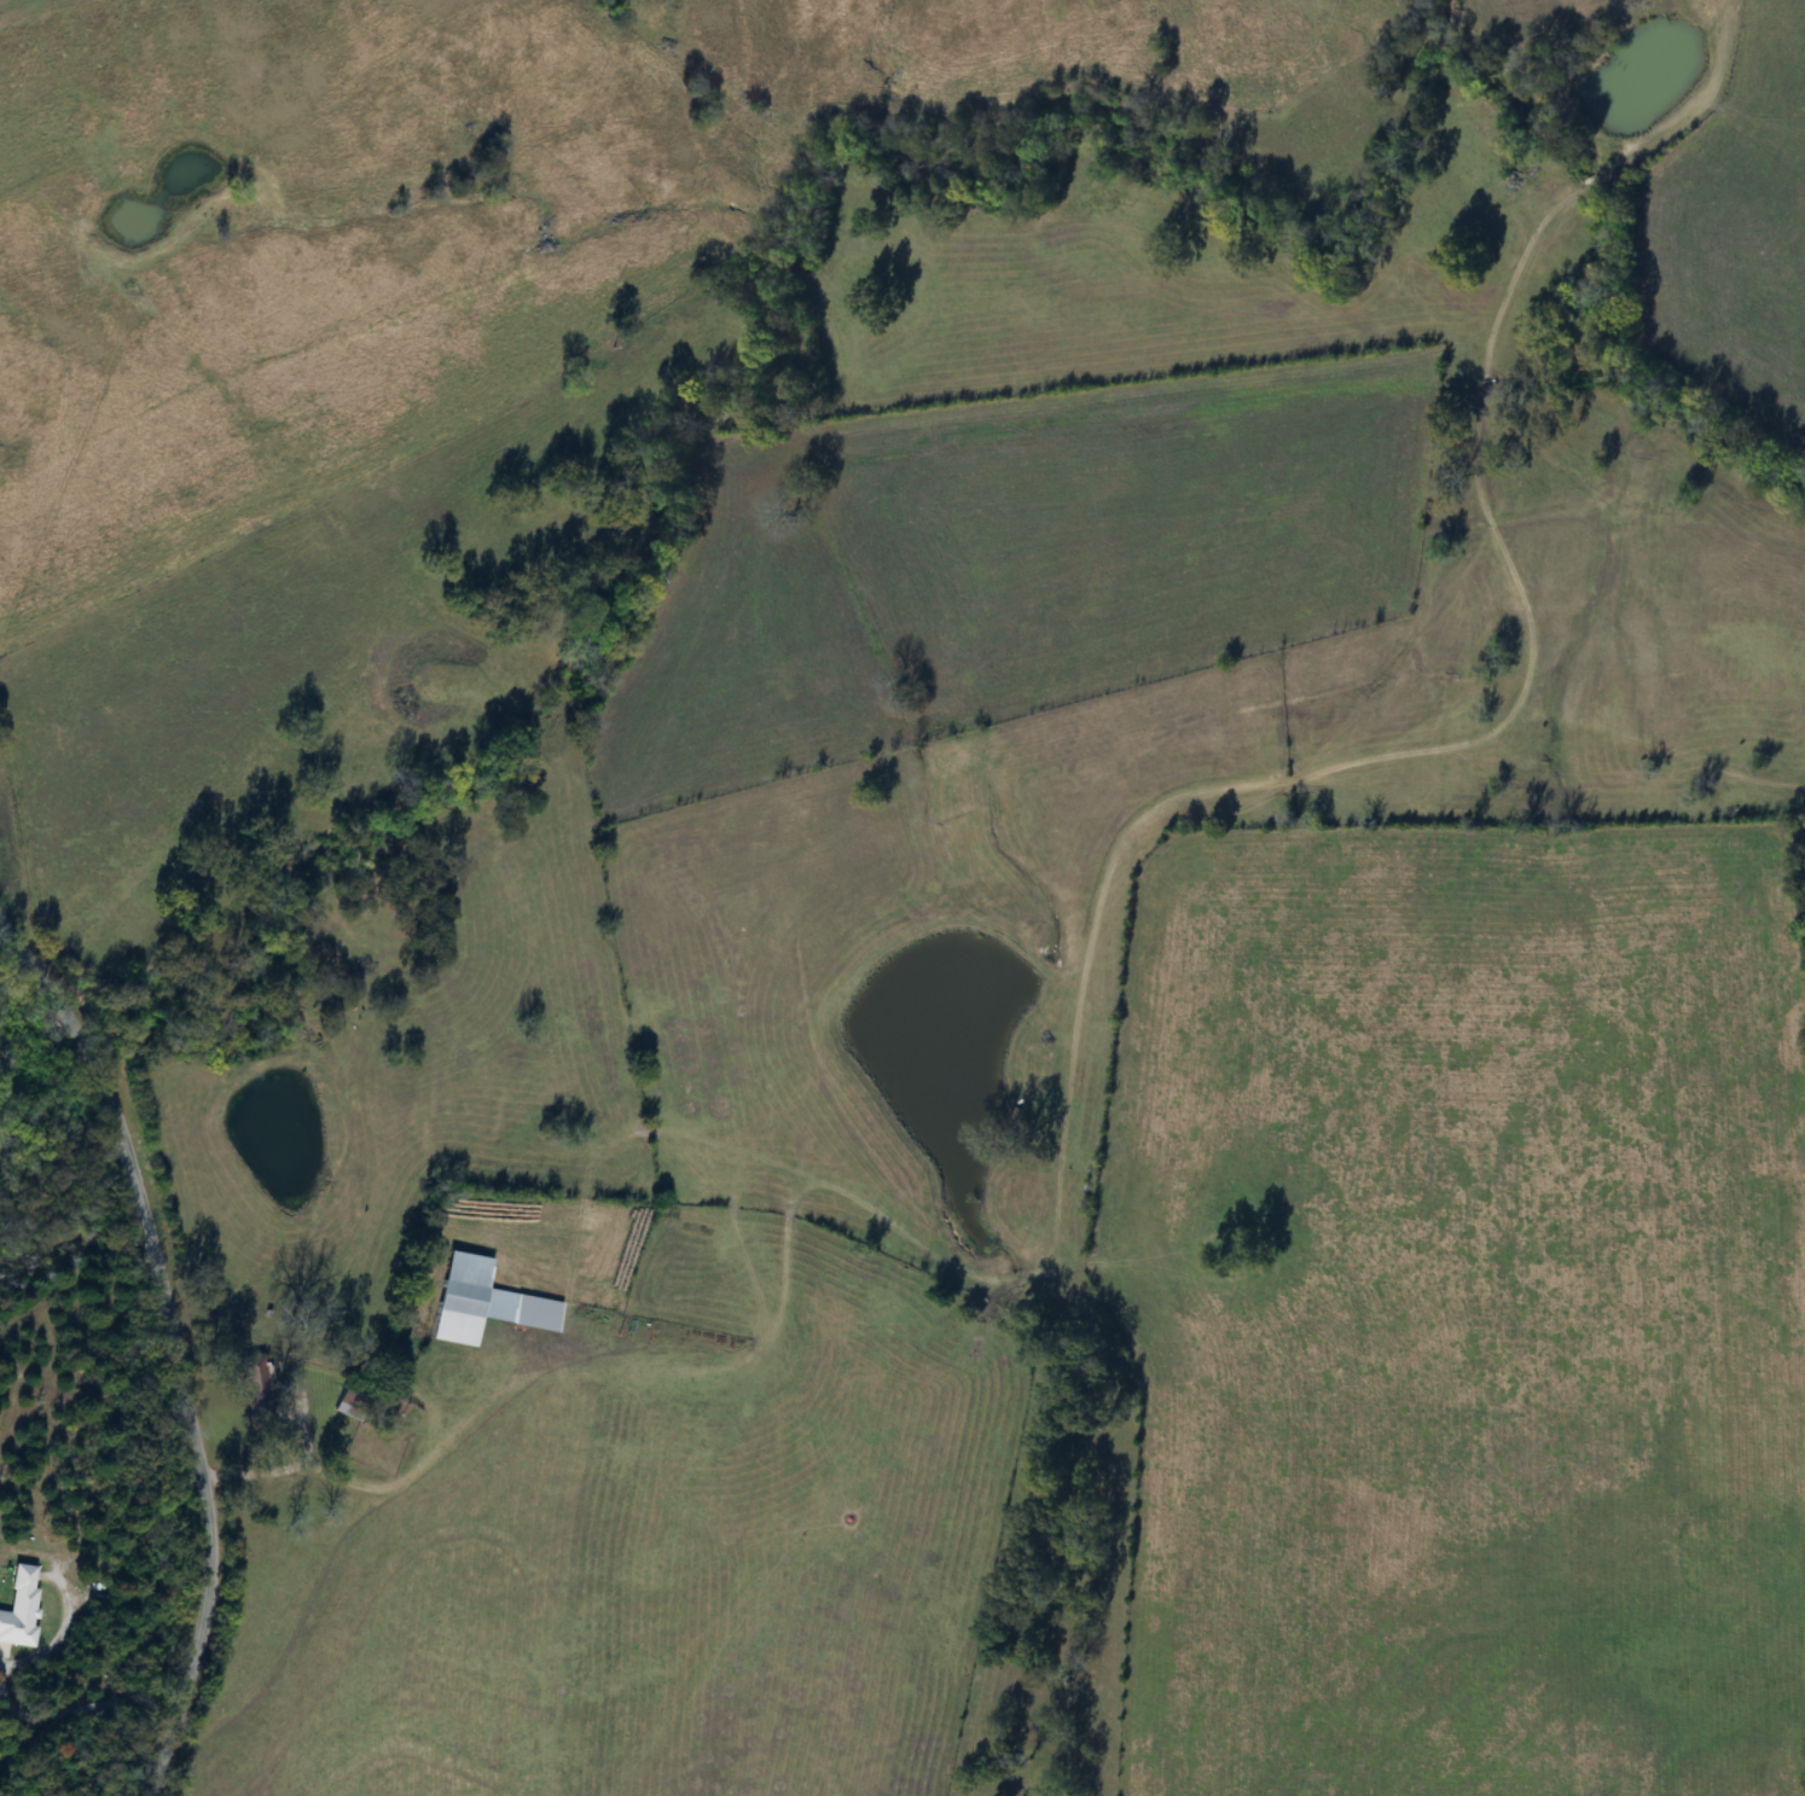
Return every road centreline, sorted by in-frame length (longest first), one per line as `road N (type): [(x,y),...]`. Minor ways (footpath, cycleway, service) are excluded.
road 1 (residential): [(153,1795),(210,1611),(211,1506),(120,1105)]
road 2 (residential): [(95,1038),(0,921)]

